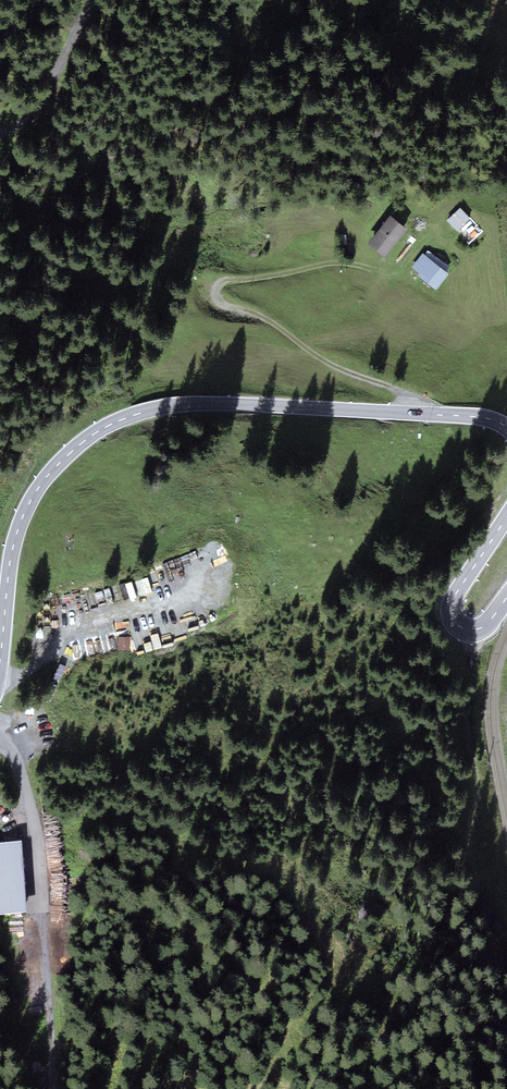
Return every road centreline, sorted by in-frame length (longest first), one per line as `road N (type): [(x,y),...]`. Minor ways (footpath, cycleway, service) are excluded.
road 1 (secondary): [(506,427),(480,417),(222,402),(133,414),(93,432),(33,495),(14,540),(0,649)]
road 2 (track): [(416,413),(409,398),(219,302),(216,292),(222,283),(345,262),(383,271)]
road 3 (track): [(56,1088),(37,833),(20,763),(0,737)]
road 4 (secondary): [(506,598),(478,631),(463,629),(451,611),(506,516)]
road 5 (track): [(0,135),(40,107),(101,0)]

